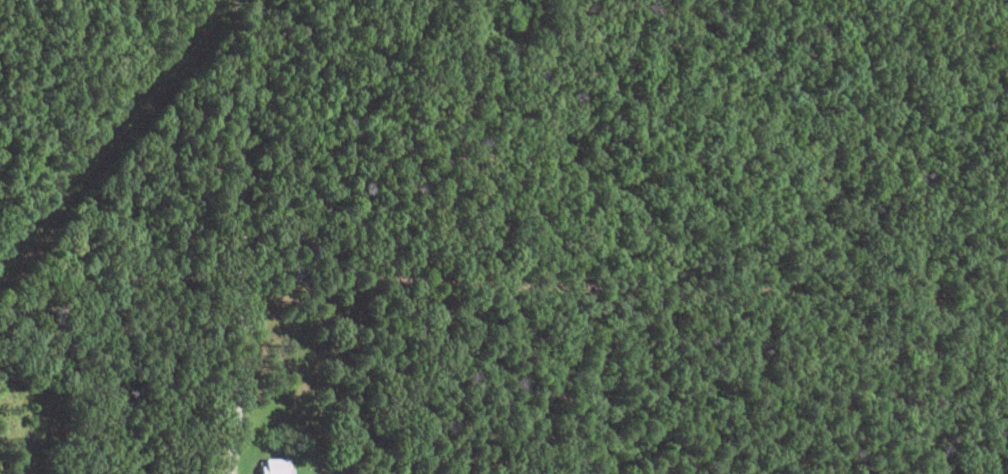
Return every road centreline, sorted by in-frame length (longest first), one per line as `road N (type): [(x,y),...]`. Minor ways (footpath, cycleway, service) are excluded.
road 1 (residential): [(0,212),(208,214)]

